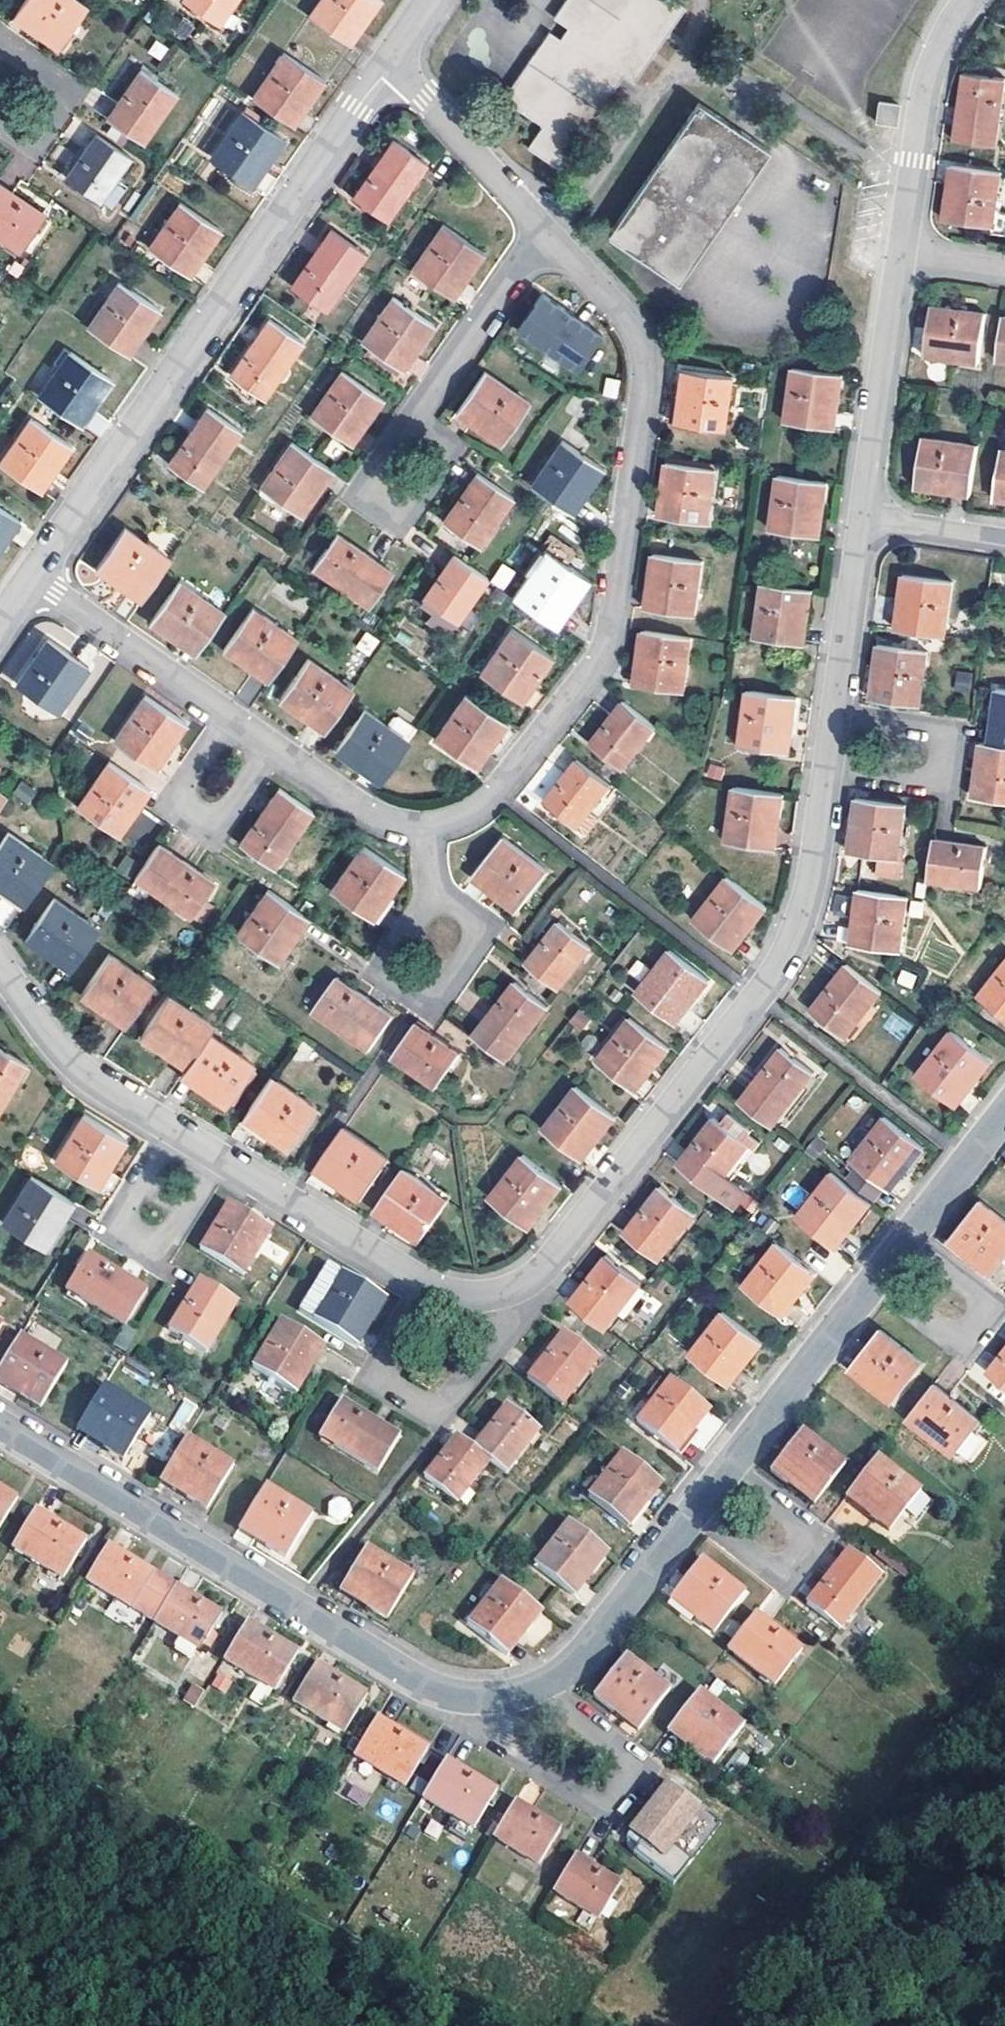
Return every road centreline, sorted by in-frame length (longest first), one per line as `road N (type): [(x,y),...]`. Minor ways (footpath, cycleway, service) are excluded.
road 1 (residential): [(0,1422),(412,1676),(460,1694),(533,1685),(587,1648),(1004,1112)]
road 2 (residential): [(428,823),(467,812),(497,791),(599,658),(613,619),(641,347),(615,305),(546,231)]
road 3 (residential): [(33,578),(393,57)]
road 4 (residential): [(526,1281),(774,972),(802,907),(827,769)]
road 5 (residential): [(428,1284),(381,1374),(434,1409),(451,1399),(526,1301),(526,1281)]
road 6 (residential): [(902,255),(927,79),(968,0)]
road 7 (residential): [(865,518),(902,255)]
road 8 (residential): [(827,769),(922,781),(943,766),(945,739),(931,724),(836,710)]
road 9 (residential): [(429,901),(390,952),(395,976),(422,993),(446,981),(476,940),(472,918),(437,899)]
road 10 (residential): [(176,1129),(128,1209),(134,1237),(153,1244),(170,1236),(221,1158)]
road 11 (residential): [(221,1158),(428,1284)]
road 12 (residential): [(231,715),(181,787),(183,808),(216,823),(273,745)]
road 13 (residential): [(33,578),(231,715)]
road 14 (residential): [(546,231),(414,426)]
road 15 (residential): [(5,973),(82,1069),(176,1129)]
road 16 (residential): [(546,231),(393,57)]
road 17 (residential): [(407,429),(371,486),(402,508),(446,456),(444,441),(414,426)]
road 18 (residential): [(836,710),(865,518)]
road 19 (residential): [(0,119),(36,135),(63,105),(64,91),(61,79),(0,43)]
road 20 (residential): [(273,745),(368,810),(428,823)]
road 21 (residential): [(865,518),(1004,540)]

